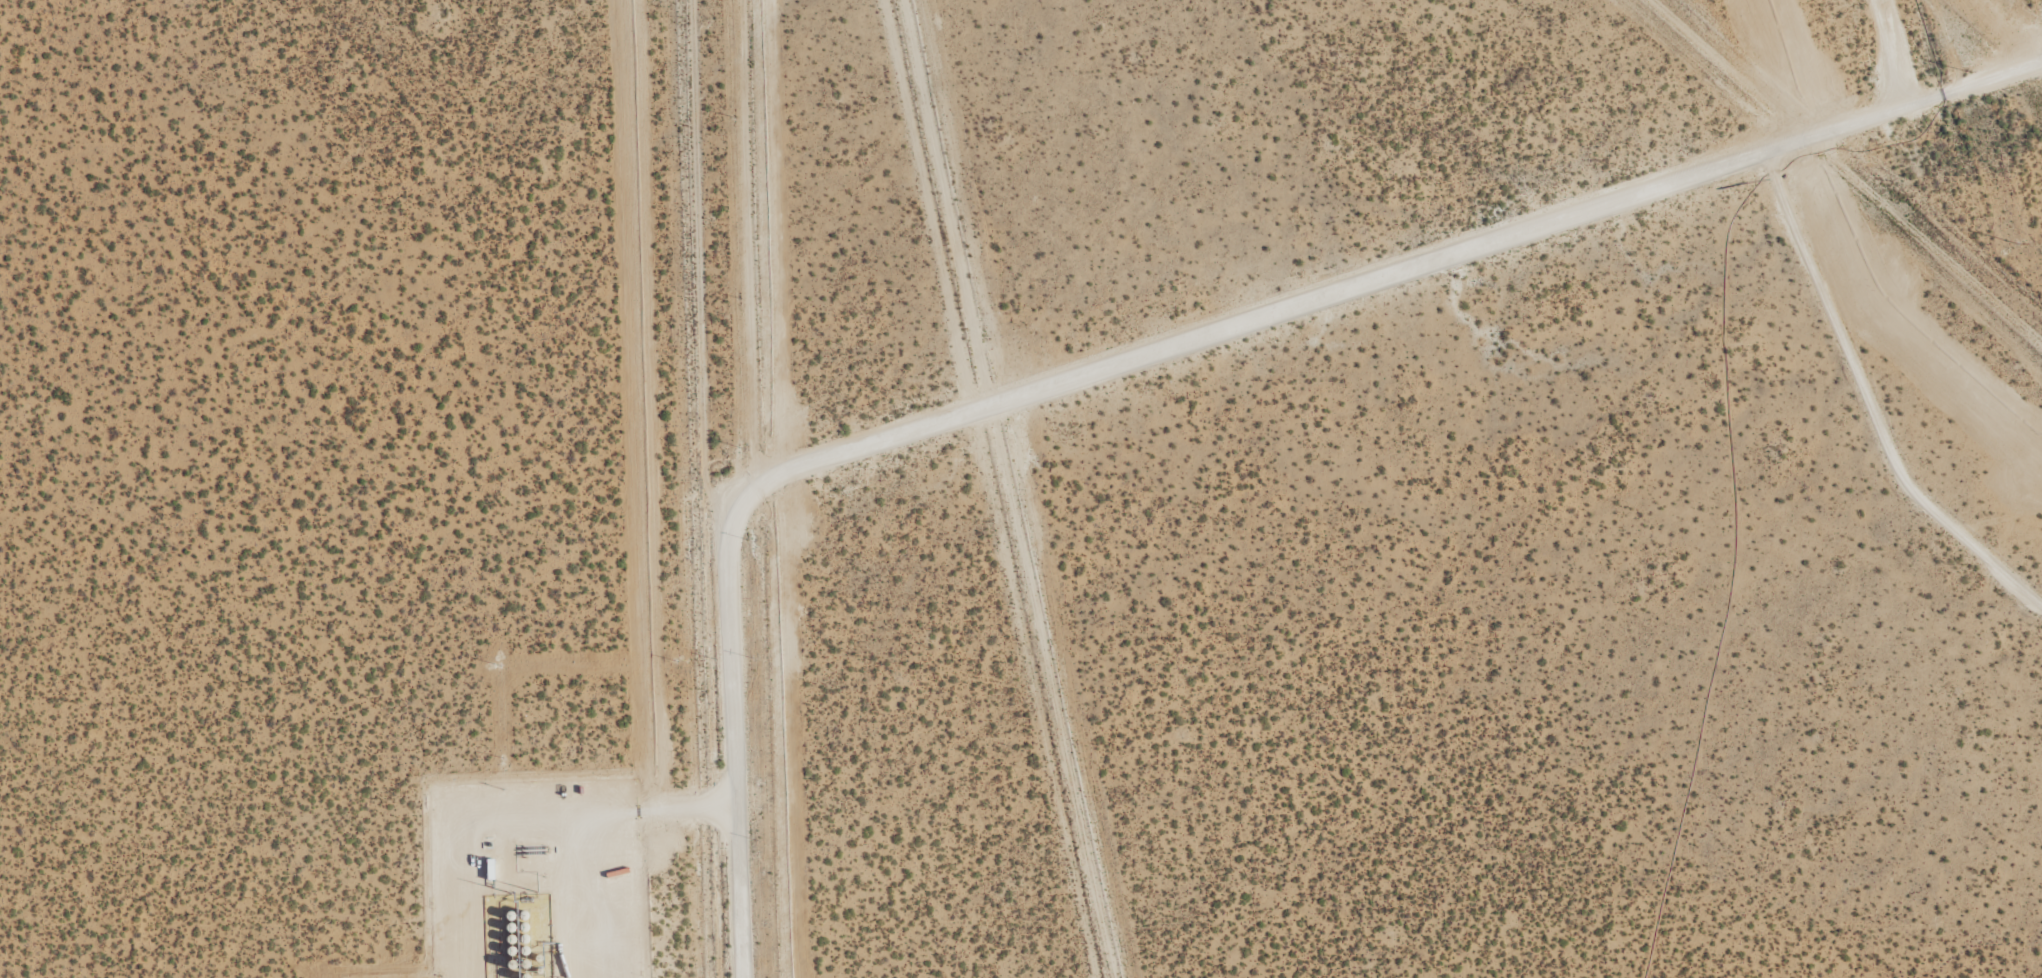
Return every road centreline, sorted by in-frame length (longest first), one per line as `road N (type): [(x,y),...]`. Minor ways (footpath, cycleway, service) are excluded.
road 1 (track): [(2041,137),(1966,194),(1876,219),(1836,199)]

